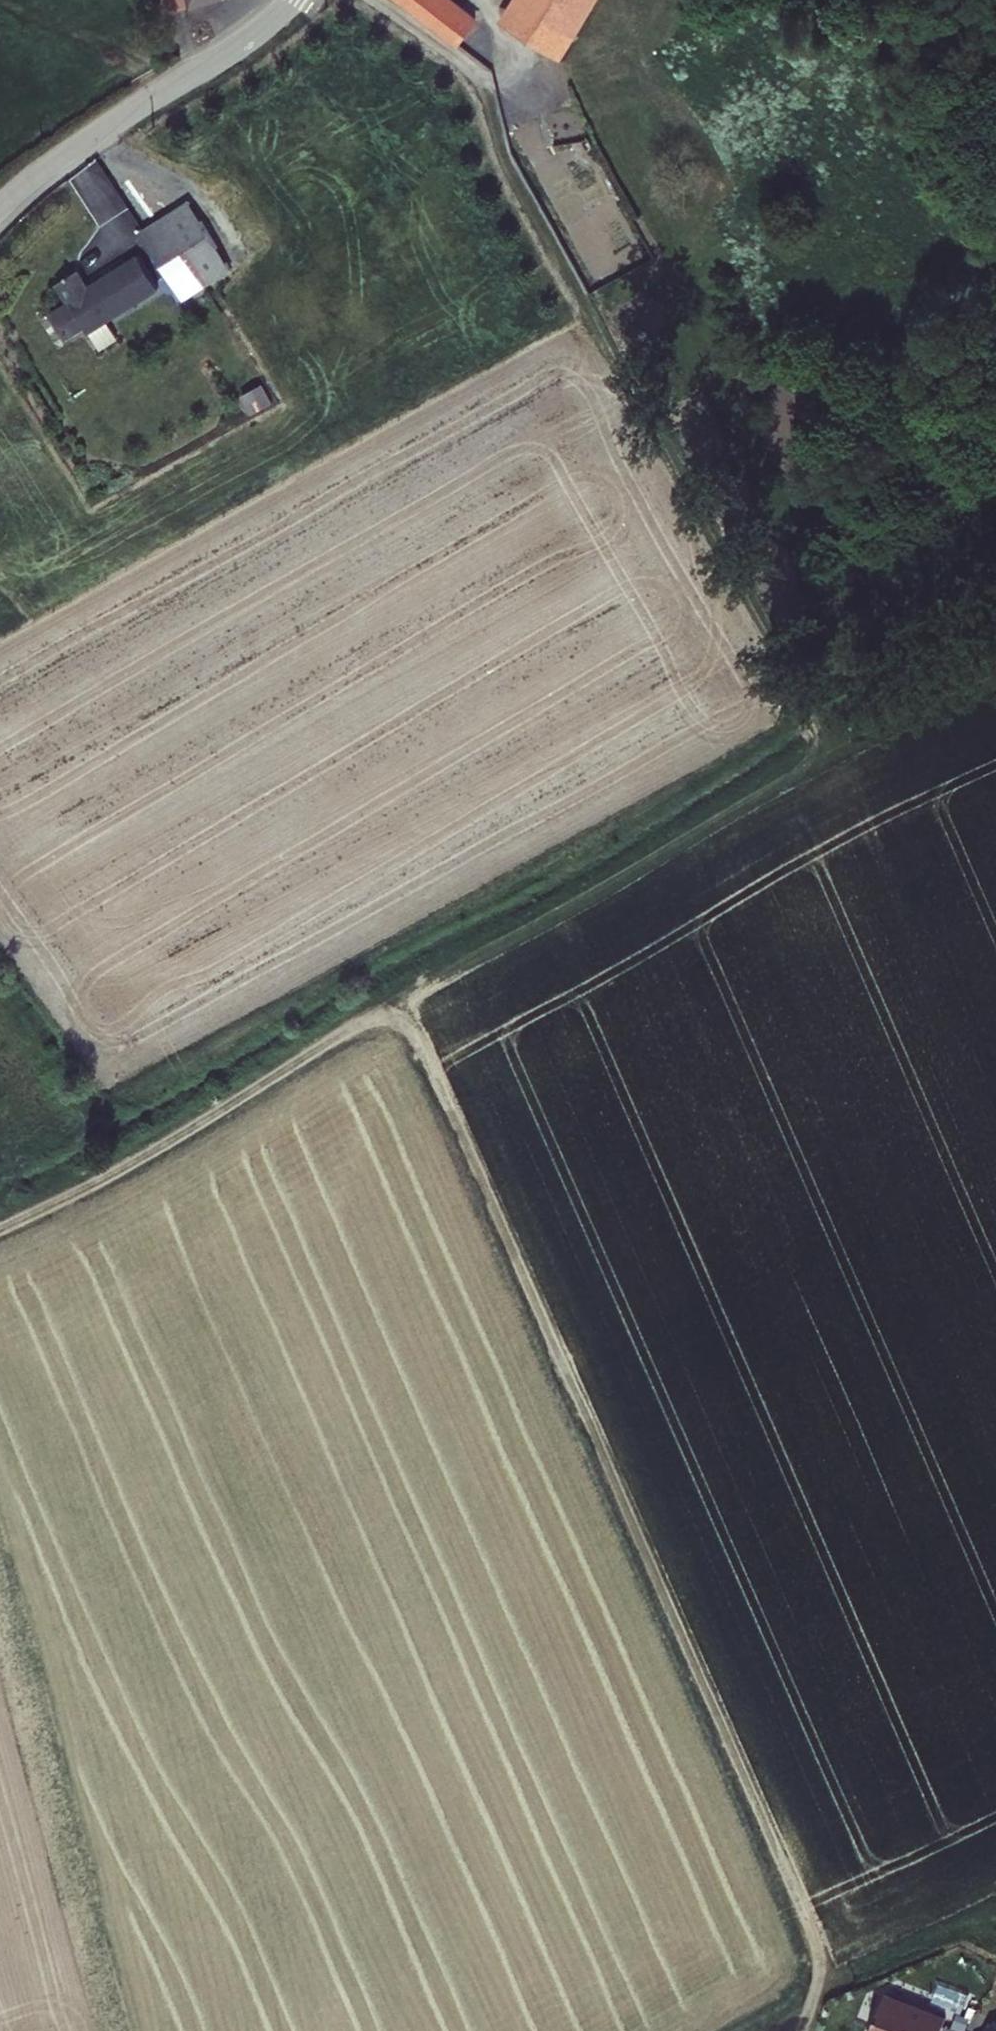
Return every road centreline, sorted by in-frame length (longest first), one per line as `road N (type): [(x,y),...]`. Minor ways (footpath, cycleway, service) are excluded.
road 1 (unclassified): [(0,204),(51,163),(240,45),(290,0)]

